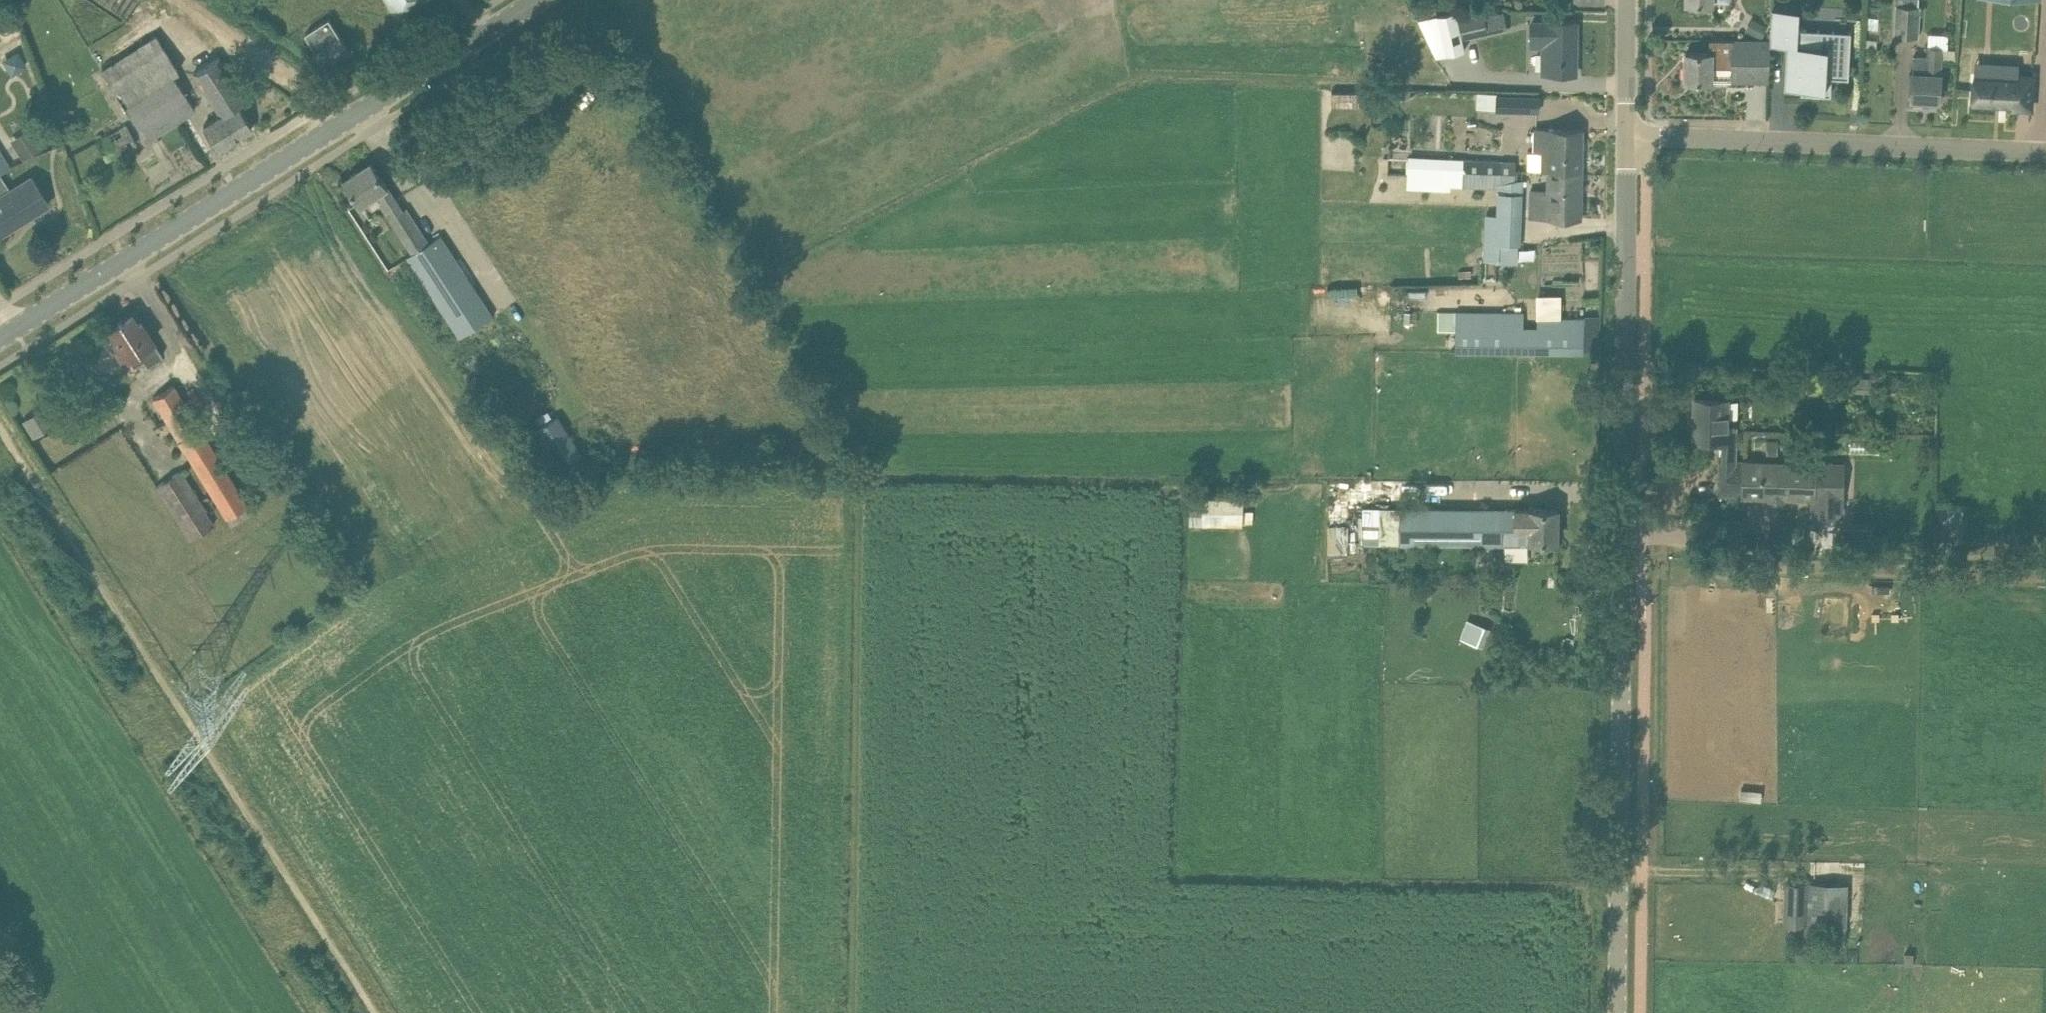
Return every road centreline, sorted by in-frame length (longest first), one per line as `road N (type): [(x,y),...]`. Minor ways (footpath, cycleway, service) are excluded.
road 1 (unclassified): [(1616,1012),(1620,133)]
road 2 (tertiary): [(0,340),(544,0)]
road 3 (residential): [(2045,145),(1620,133)]
road 4 (track): [(351,121),(171,0)]
road 5 (unclassified): [(1620,133),(1623,0)]

